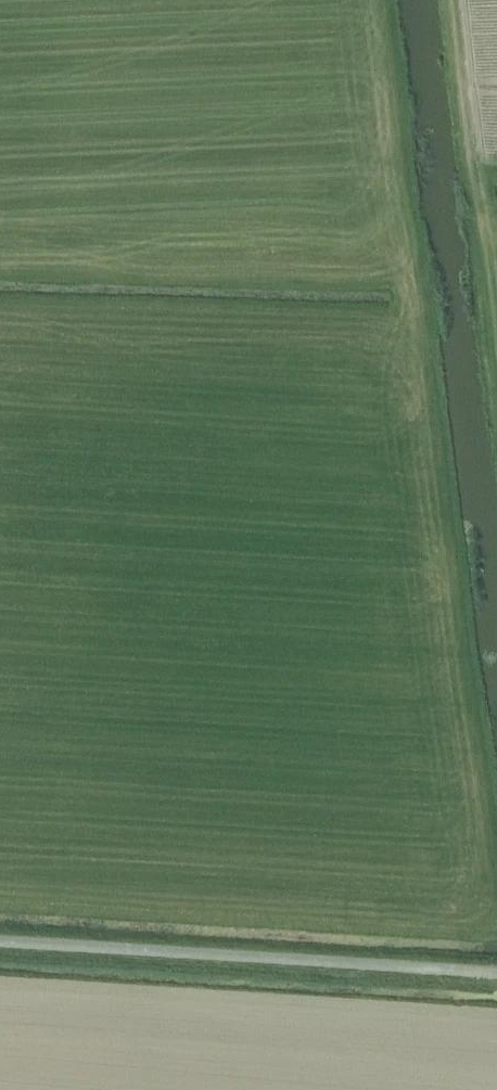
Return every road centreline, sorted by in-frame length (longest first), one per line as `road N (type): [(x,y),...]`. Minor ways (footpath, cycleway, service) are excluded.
road 1 (unclassified): [(496,970),(0,940)]

